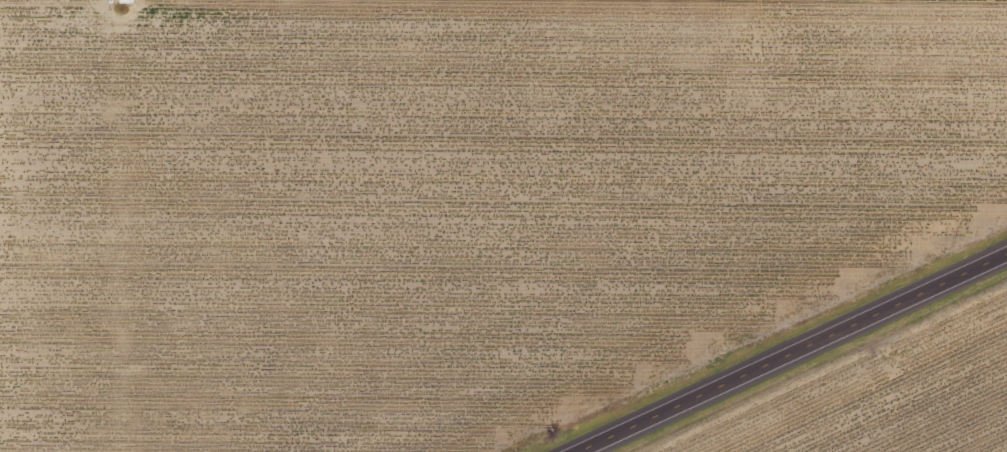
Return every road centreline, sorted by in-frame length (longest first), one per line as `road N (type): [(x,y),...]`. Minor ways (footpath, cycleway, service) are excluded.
road 1 (primary): [(1006,270),(611,451)]

